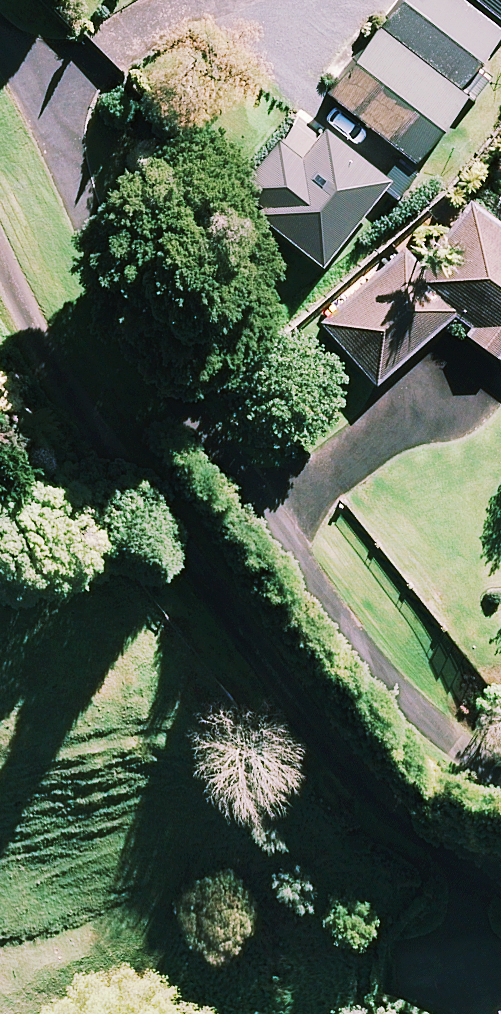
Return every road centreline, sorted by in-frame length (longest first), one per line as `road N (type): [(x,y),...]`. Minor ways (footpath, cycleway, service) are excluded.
road 1 (residential): [(500,775),(488,769),(180,380),(0,57)]
road 2 (residential): [(0,256),(59,385),(238,634),(371,801),(443,847),(500,870)]

